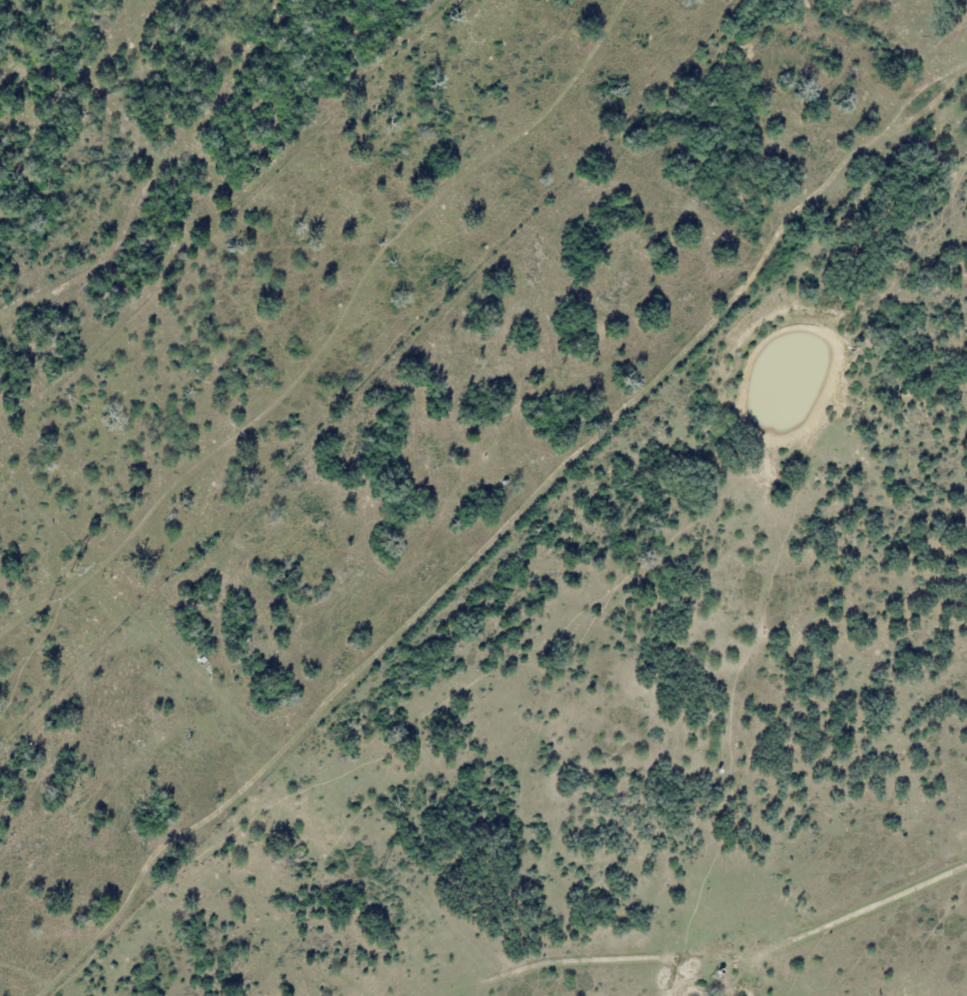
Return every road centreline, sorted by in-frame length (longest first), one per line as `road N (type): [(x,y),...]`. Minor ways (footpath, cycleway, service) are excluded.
road 1 (track): [(0,636),(68,594),(115,555),(169,487),(237,440),(333,336),(364,282),(431,206),(519,140),(593,57),(626,0)]
road 2 (track): [(436,995),(547,964),(759,951),(966,866)]

